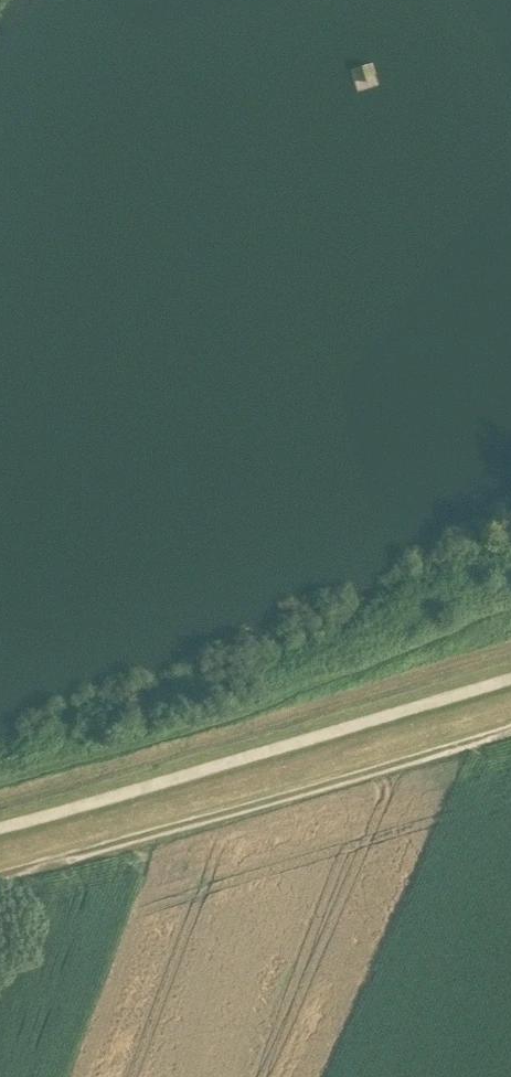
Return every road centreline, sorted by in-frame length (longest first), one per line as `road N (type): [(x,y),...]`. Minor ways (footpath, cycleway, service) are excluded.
road 1 (track): [(0,877),(510,732)]

